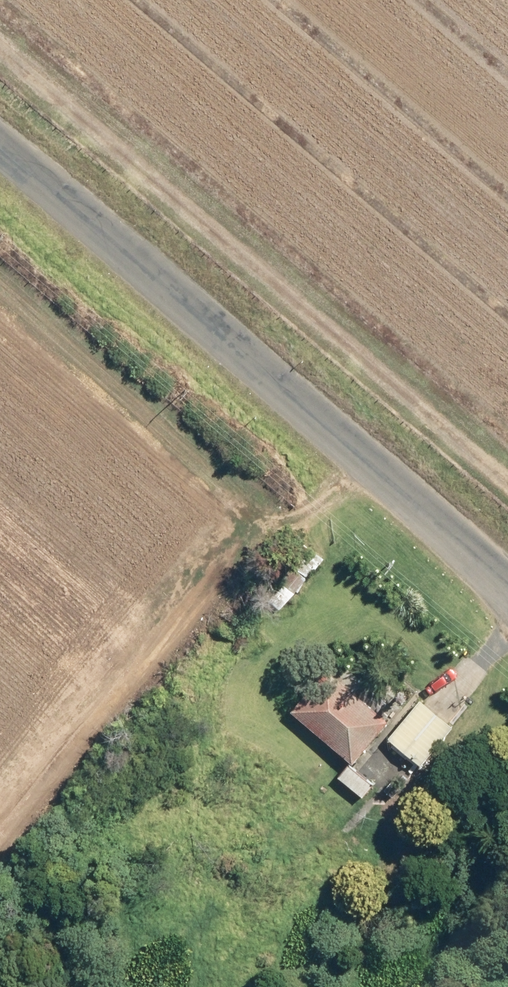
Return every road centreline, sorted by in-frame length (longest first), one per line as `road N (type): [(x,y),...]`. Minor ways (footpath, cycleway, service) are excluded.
road 1 (track): [(0,834),(255,537),(249,507),(0,293)]
road 2 (unclassified): [(507,617),(0,189)]

